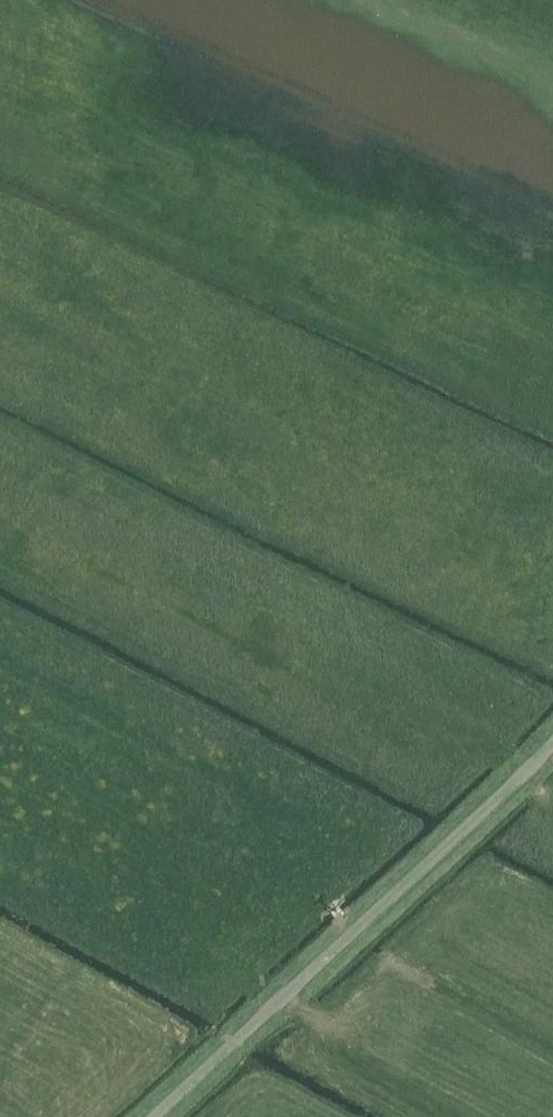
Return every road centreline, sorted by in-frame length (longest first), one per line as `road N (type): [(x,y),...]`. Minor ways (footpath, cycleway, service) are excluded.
road 1 (unclassified): [(153,1116),(552,743)]

